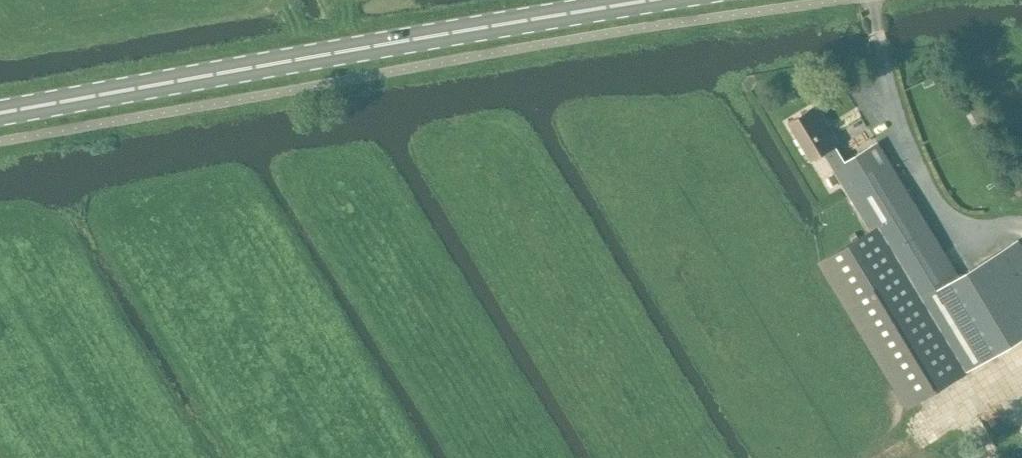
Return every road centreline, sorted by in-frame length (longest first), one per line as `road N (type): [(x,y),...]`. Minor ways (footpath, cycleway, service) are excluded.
road 1 (secondary): [(0,114),(663,0)]
road 2 (track): [(1021,361),(884,457)]

